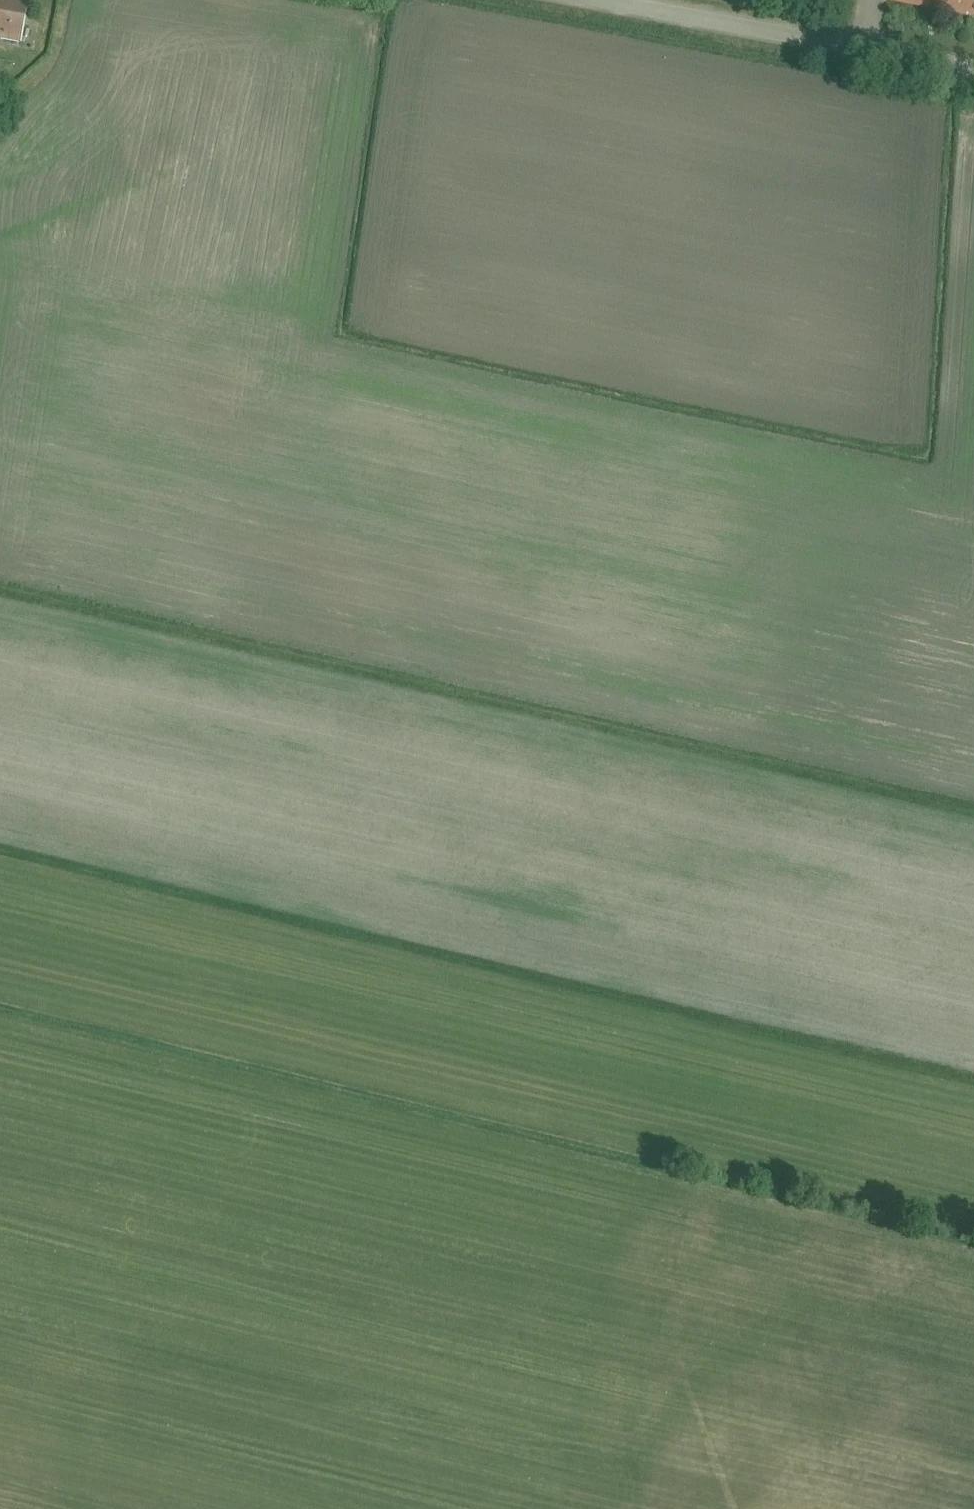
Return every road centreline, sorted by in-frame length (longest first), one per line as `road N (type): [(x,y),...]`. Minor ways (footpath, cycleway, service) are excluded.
road 1 (unclassified): [(615,0),(973,65)]

